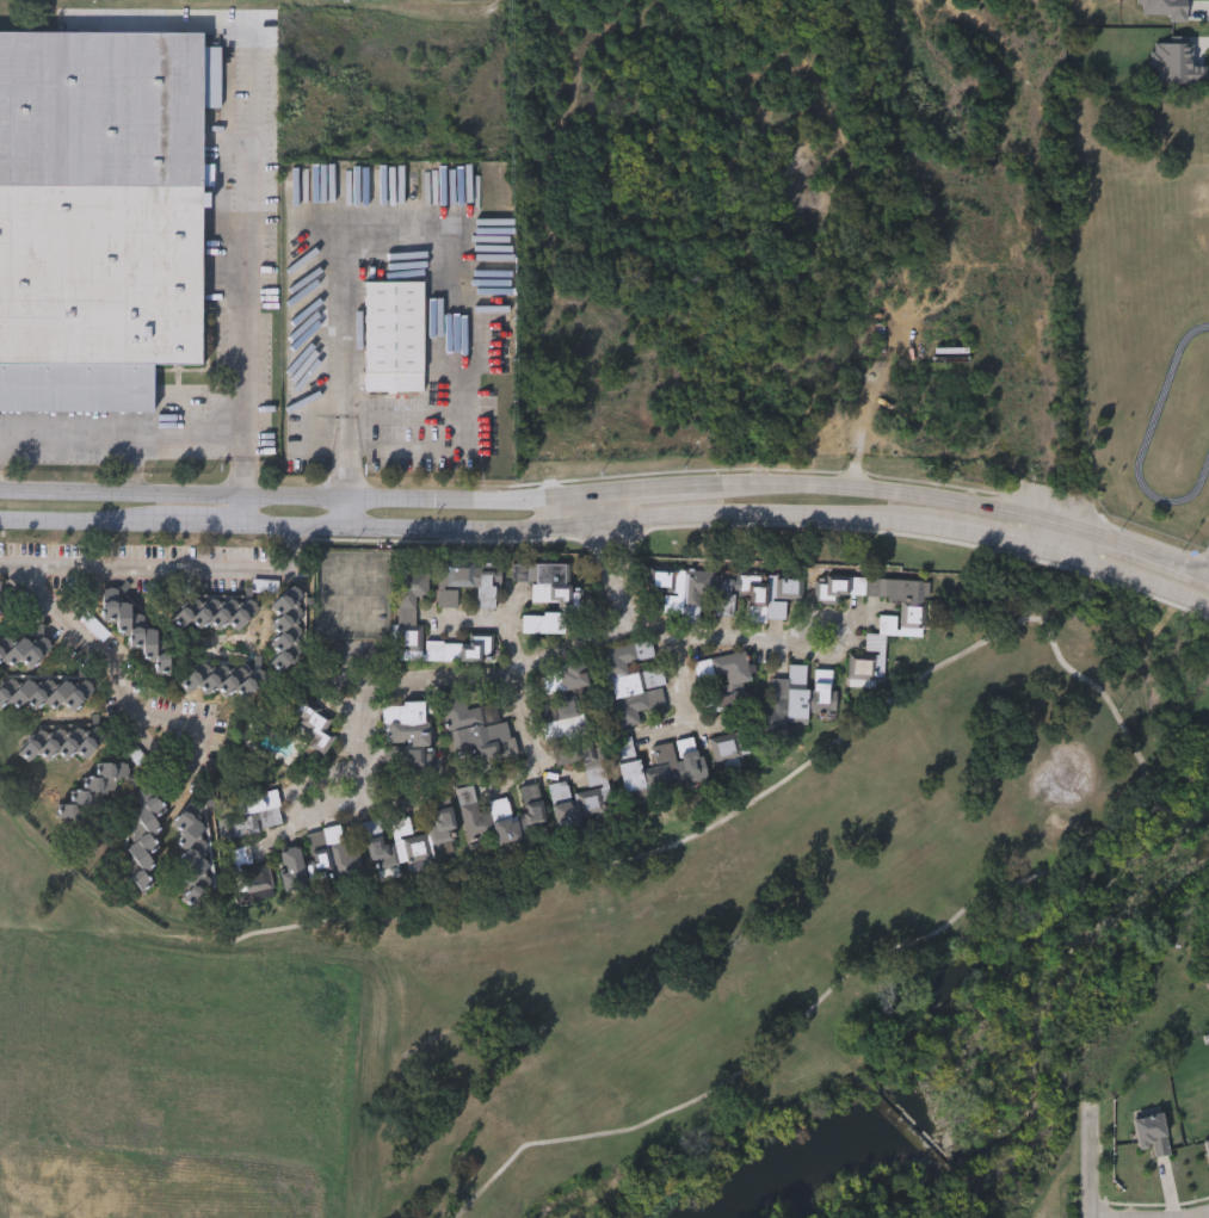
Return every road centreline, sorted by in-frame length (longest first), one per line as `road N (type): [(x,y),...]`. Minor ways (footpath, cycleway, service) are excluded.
road 1 (tertiary): [(245,526),(455,534),(733,513),(923,524)]
road 2 (tertiary): [(602,496),(344,501),(0,491)]
road 3 (tertiary): [(1057,521),(883,489),(699,487)]
road 4 (tertiary): [(1047,549),(1208,607)]
road 5 (tertiary): [(1208,577),(1057,521)]
road 6 (tertiary): [(0,522),(150,525)]
road 7 (tertiary): [(923,524),(1047,549)]

